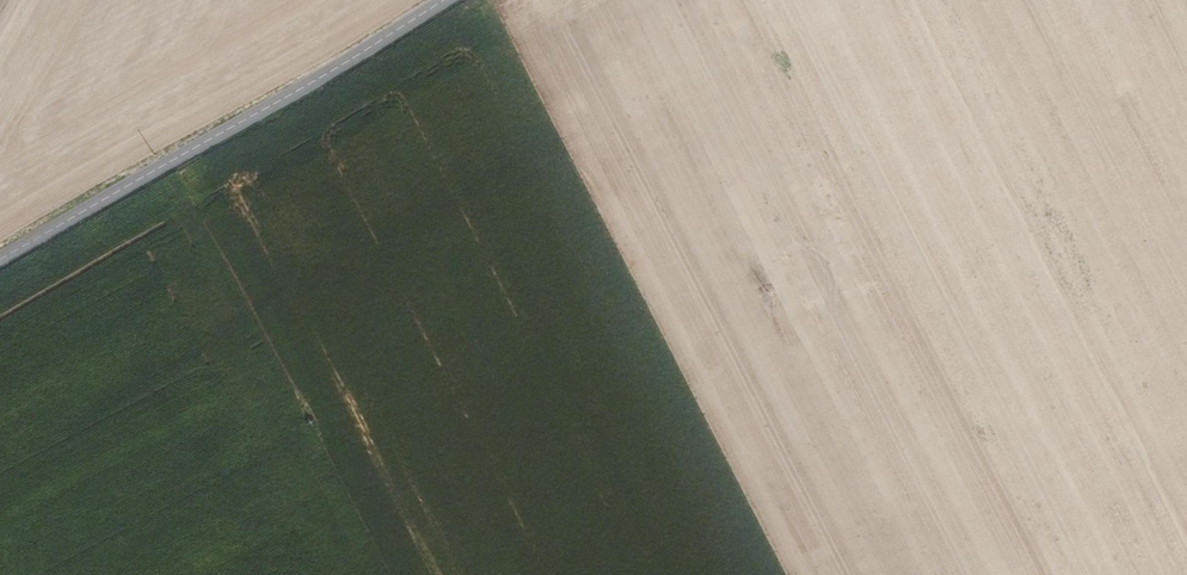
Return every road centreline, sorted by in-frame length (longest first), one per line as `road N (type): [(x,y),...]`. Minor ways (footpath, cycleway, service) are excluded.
road 1 (tertiary): [(0,260),(444,0)]

